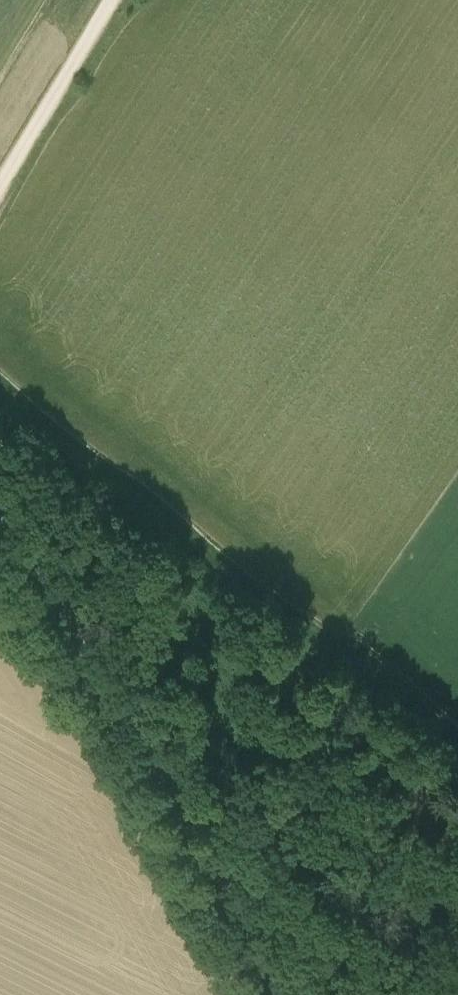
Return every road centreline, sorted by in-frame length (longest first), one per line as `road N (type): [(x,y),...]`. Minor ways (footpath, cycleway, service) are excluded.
road 1 (track): [(0,410),(66,495),(457,760)]
road 2 (tertiary): [(288,994),(179,797),(0,517)]
road 3 (track): [(0,189),(114,0)]

